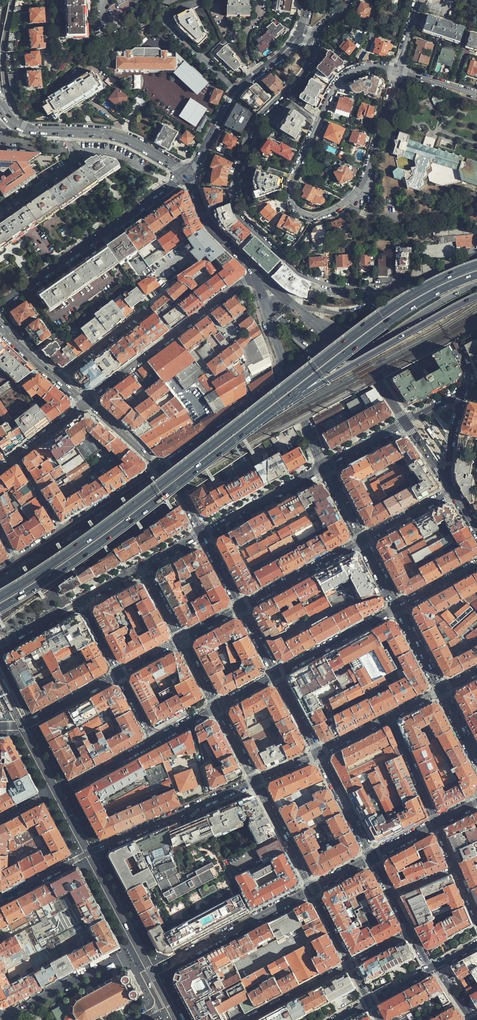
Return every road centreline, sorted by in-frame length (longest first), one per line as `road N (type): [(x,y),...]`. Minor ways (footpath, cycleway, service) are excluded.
road 1 (trunk): [(476,265),(394,306),(150,495),(0,598)]
road 2 (residential): [(312,36),(306,68),(251,132),(234,193),(240,217),(298,273),(371,293),(359,312),(301,310)]
road 3 (residential): [(397,70),(362,183),(330,211),(303,213),(292,185),(330,94),(344,77),(379,66)]
road 4 (trunk): [(0,609),(157,503),(281,405)]
road 5 (residential): [(0,898),(256,783)]
road 6 (trunk): [(268,302),(308,348),(352,355),(476,285)]
road 7 (trunk): [(281,405),(402,312),(476,275)]
road 8 (residential): [(312,889),(168,966),(156,1009),(136,1019)]
road 9 (unclassified): [(0,307),(186,174)]
road 10 (trunk): [(281,405),(476,297)]
road 11 (unclassified): [(247,281),(87,403)]
road 12 (secondary): [(186,174),(123,137),(28,129),(5,116)]
road 13 (tertiary): [(186,174),(236,92),(299,34)]
road 14 (unclassified): [(159,468),(290,389)]
road 15 (residential): [(398,607),(276,674)]
road 16 (tertiary): [(324,467),(202,534)]
road 17 (tertiary): [(241,608),(362,540)]
road 18 (tertiary): [(0,726),(22,725),(118,675)]
road 19 (secondary): [(256,272),(213,230),(186,174)]

